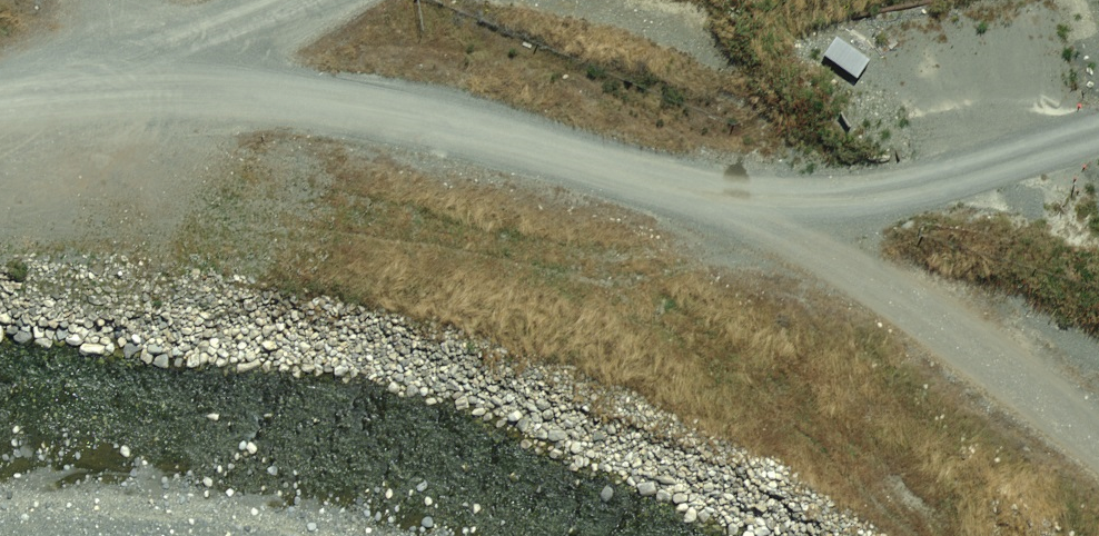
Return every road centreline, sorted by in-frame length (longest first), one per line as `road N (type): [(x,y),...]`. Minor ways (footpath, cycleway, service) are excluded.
road 1 (track): [(159,45),(466,142),(600,197),(844,211),(1098,348)]
road 2 (track): [(715,203),(1098,480)]
road 3 (track): [(0,106),(25,103),(159,45),(340,0)]

